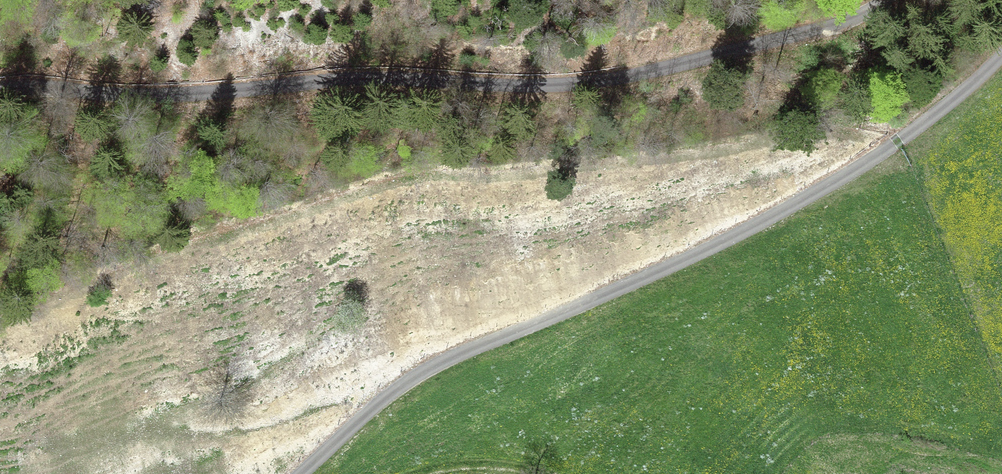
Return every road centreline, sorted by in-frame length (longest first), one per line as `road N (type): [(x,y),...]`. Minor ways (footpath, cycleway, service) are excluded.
road 1 (unclassified): [(889,0),(798,38),(591,83),(367,78),(202,95),(0,93)]
road 2 (unclassified): [(299,473),(381,398),(431,366),(772,216),(859,167),(1001,56)]

